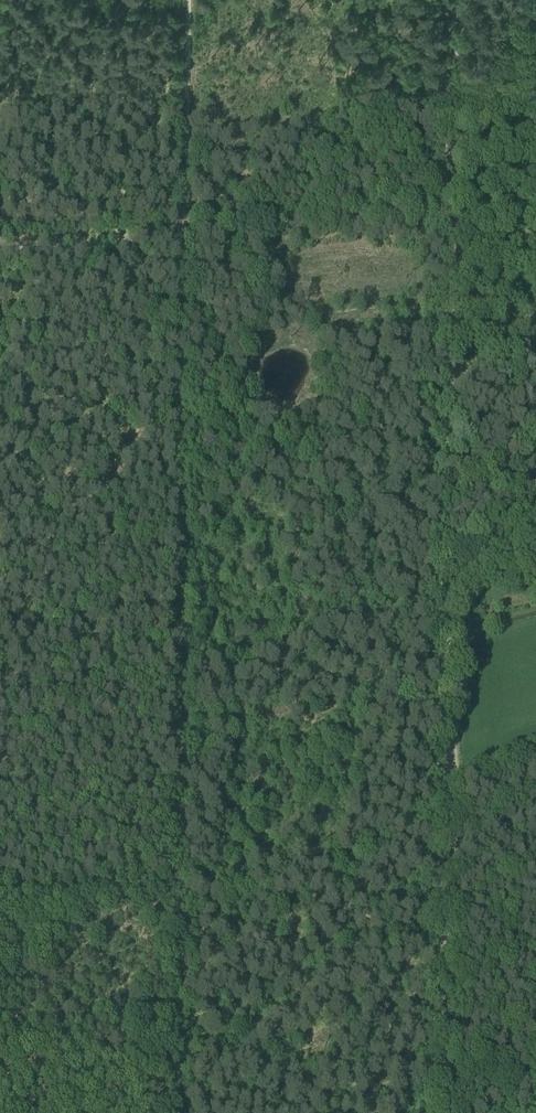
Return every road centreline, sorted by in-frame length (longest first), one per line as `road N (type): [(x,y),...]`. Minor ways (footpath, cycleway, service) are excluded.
road 1 (track): [(455,0),(447,766)]
road 2 (track): [(435,711),(185,721),(184,882),(0,898)]
road 3 (track): [(185,232),(185,721)]
road 4 (track): [(442,209),(185,232)]
road 5 (track): [(185,232),(188,0)]
road 6 (track): [(184,882),(181,1112)]
road 7 (track): [(185,232),(0,249)]
road 8 (track): [(453,122),(521,0)]
road 9 (track): [(535,326),(442,415)]

